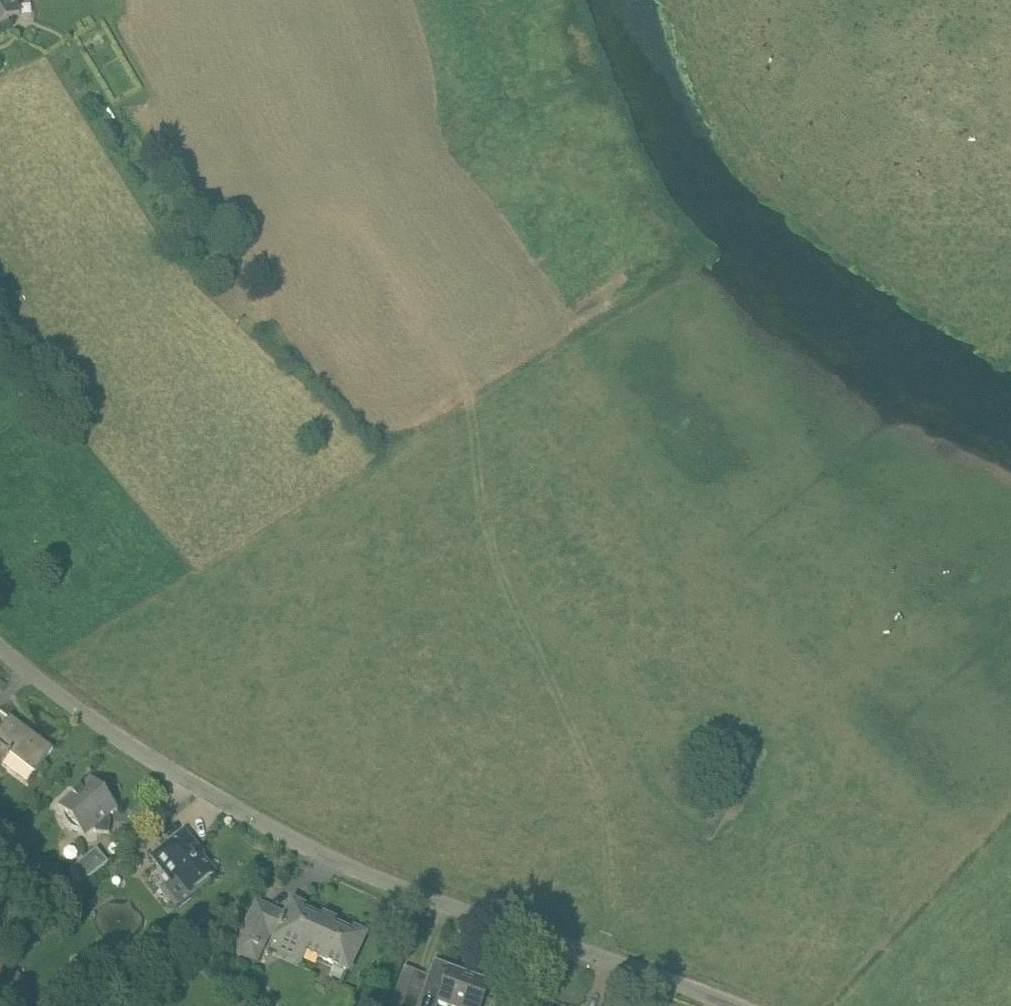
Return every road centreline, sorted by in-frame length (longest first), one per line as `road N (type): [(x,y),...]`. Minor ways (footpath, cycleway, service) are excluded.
road 1 (unclassified): [(736,1005),(303,853),(23,667),(0,643)]

